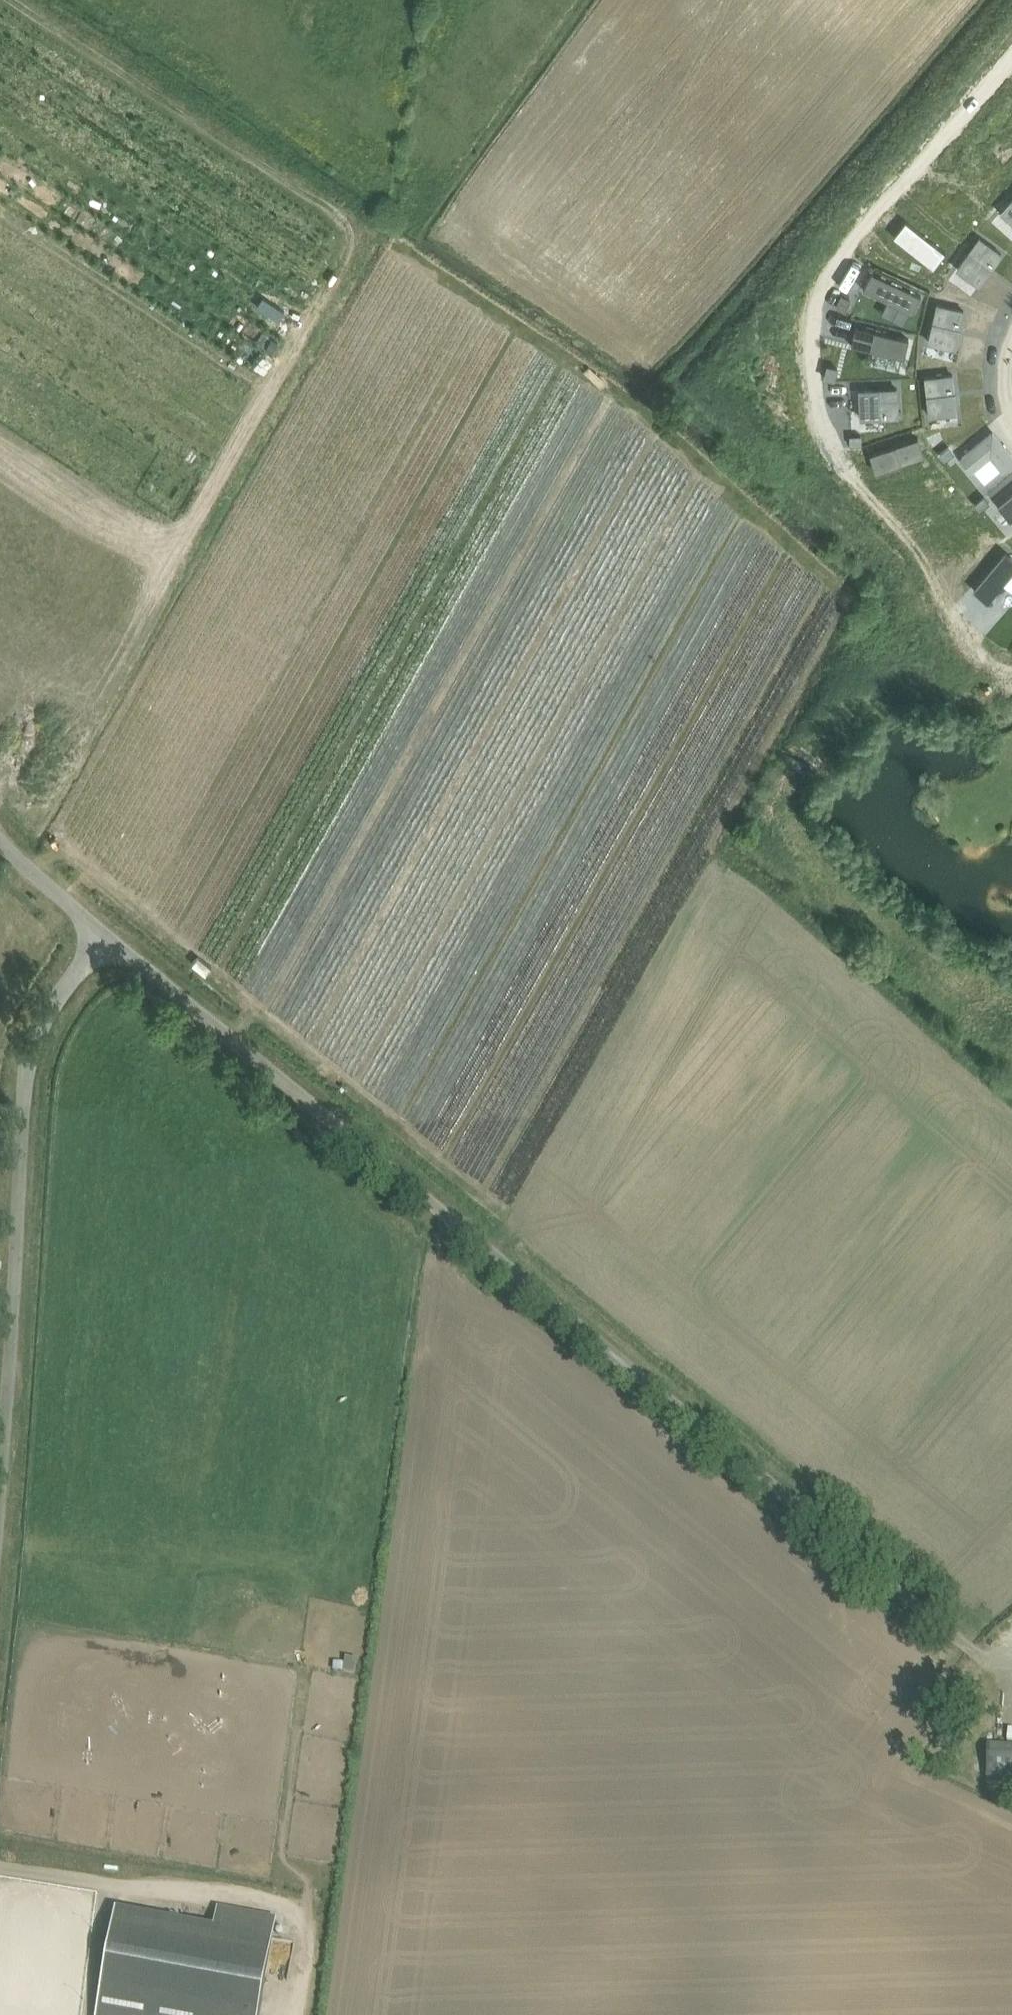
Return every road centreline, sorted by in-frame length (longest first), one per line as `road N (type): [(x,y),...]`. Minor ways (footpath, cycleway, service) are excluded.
road 1 (unclassified): [(966,1645),(105,934)]
road 2 (unclassified): [(0,1501),(27,1064),(44,1015),(105,934)]
road 3 (unclassified): [(105,934),(0,841)]

